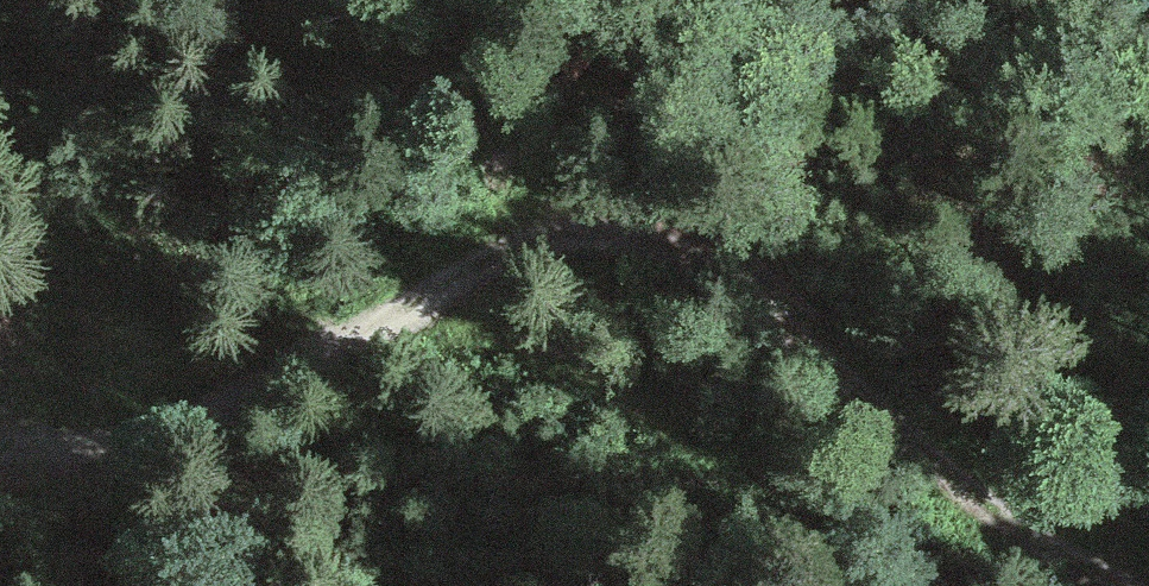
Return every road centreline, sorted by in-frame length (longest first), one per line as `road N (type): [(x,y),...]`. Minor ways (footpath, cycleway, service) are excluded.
road 1 (track): [(1148,571),(990,486),(731,288),(600,245),(439,285),(128,451),(0,439)]
road 2 (track): [(816,585),(732,463),(615,374),(392,310)]

